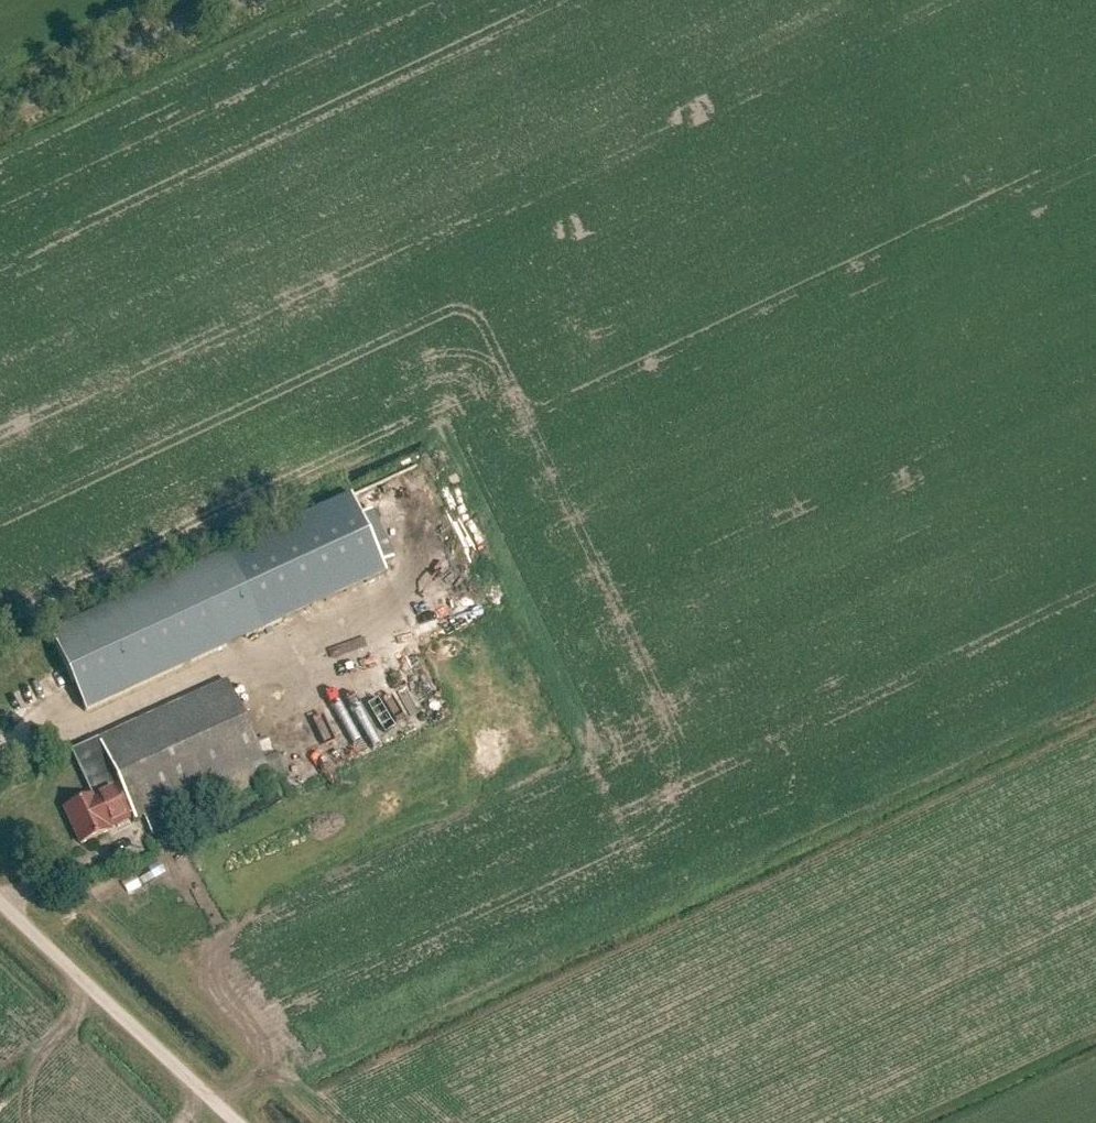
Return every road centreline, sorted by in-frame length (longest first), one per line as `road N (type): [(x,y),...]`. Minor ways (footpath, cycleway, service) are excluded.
road 1 (unclassified): [(225,1122),(0,912)]
road 2 (unclassified): [(0,118),(246,0)]

